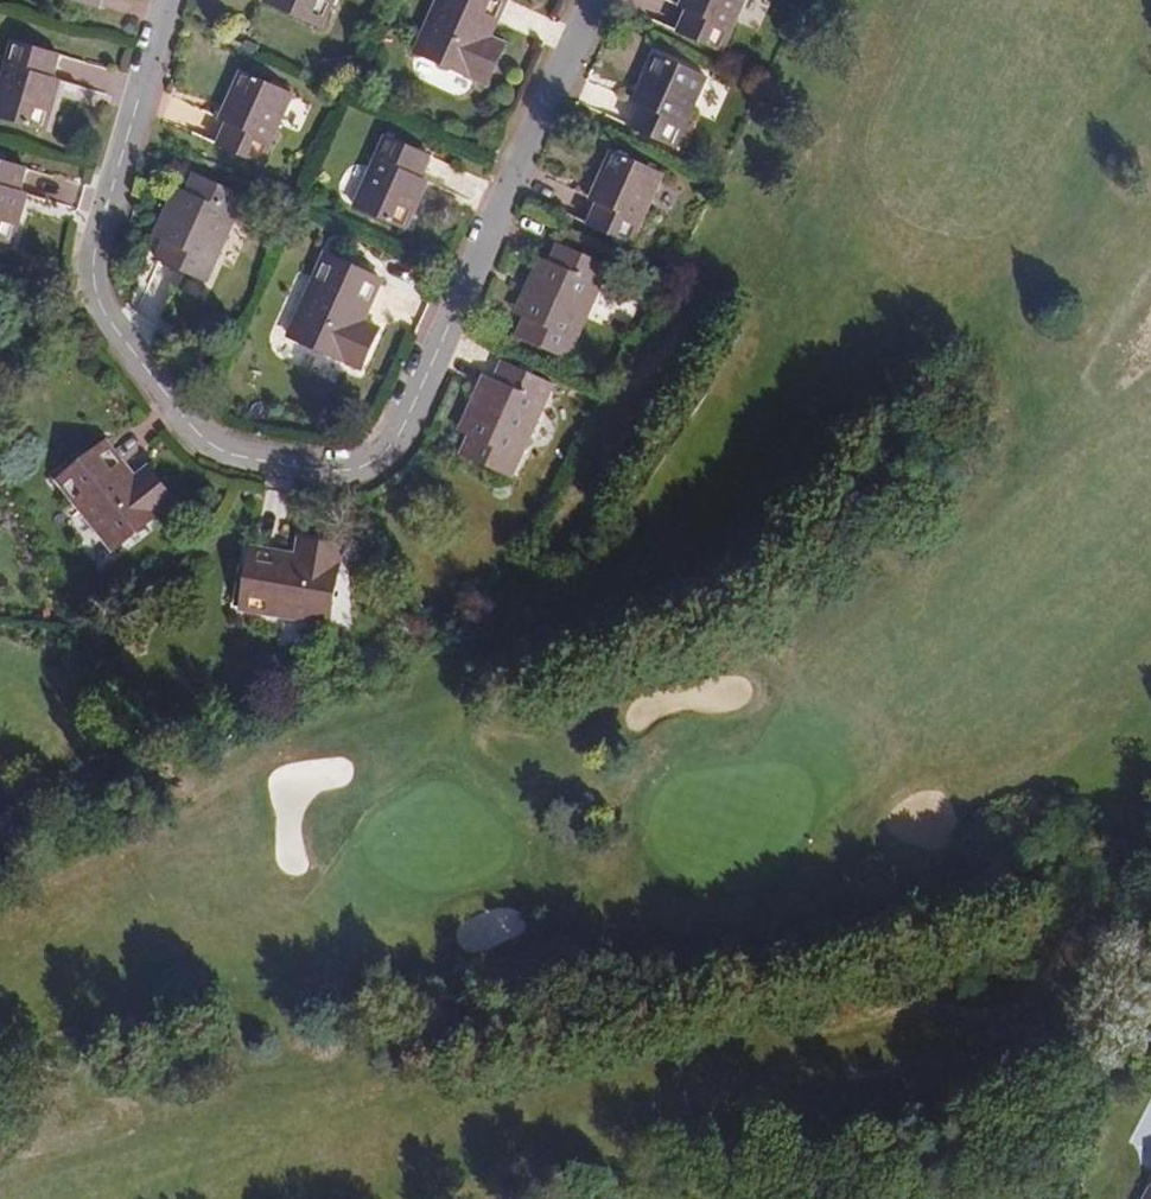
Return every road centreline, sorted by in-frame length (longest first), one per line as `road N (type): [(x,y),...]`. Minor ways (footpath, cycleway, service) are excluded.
road 1 (residential): [(588,0),(387,456),(320,477),(210,445),(104,301),(97,258),(169,0)]

